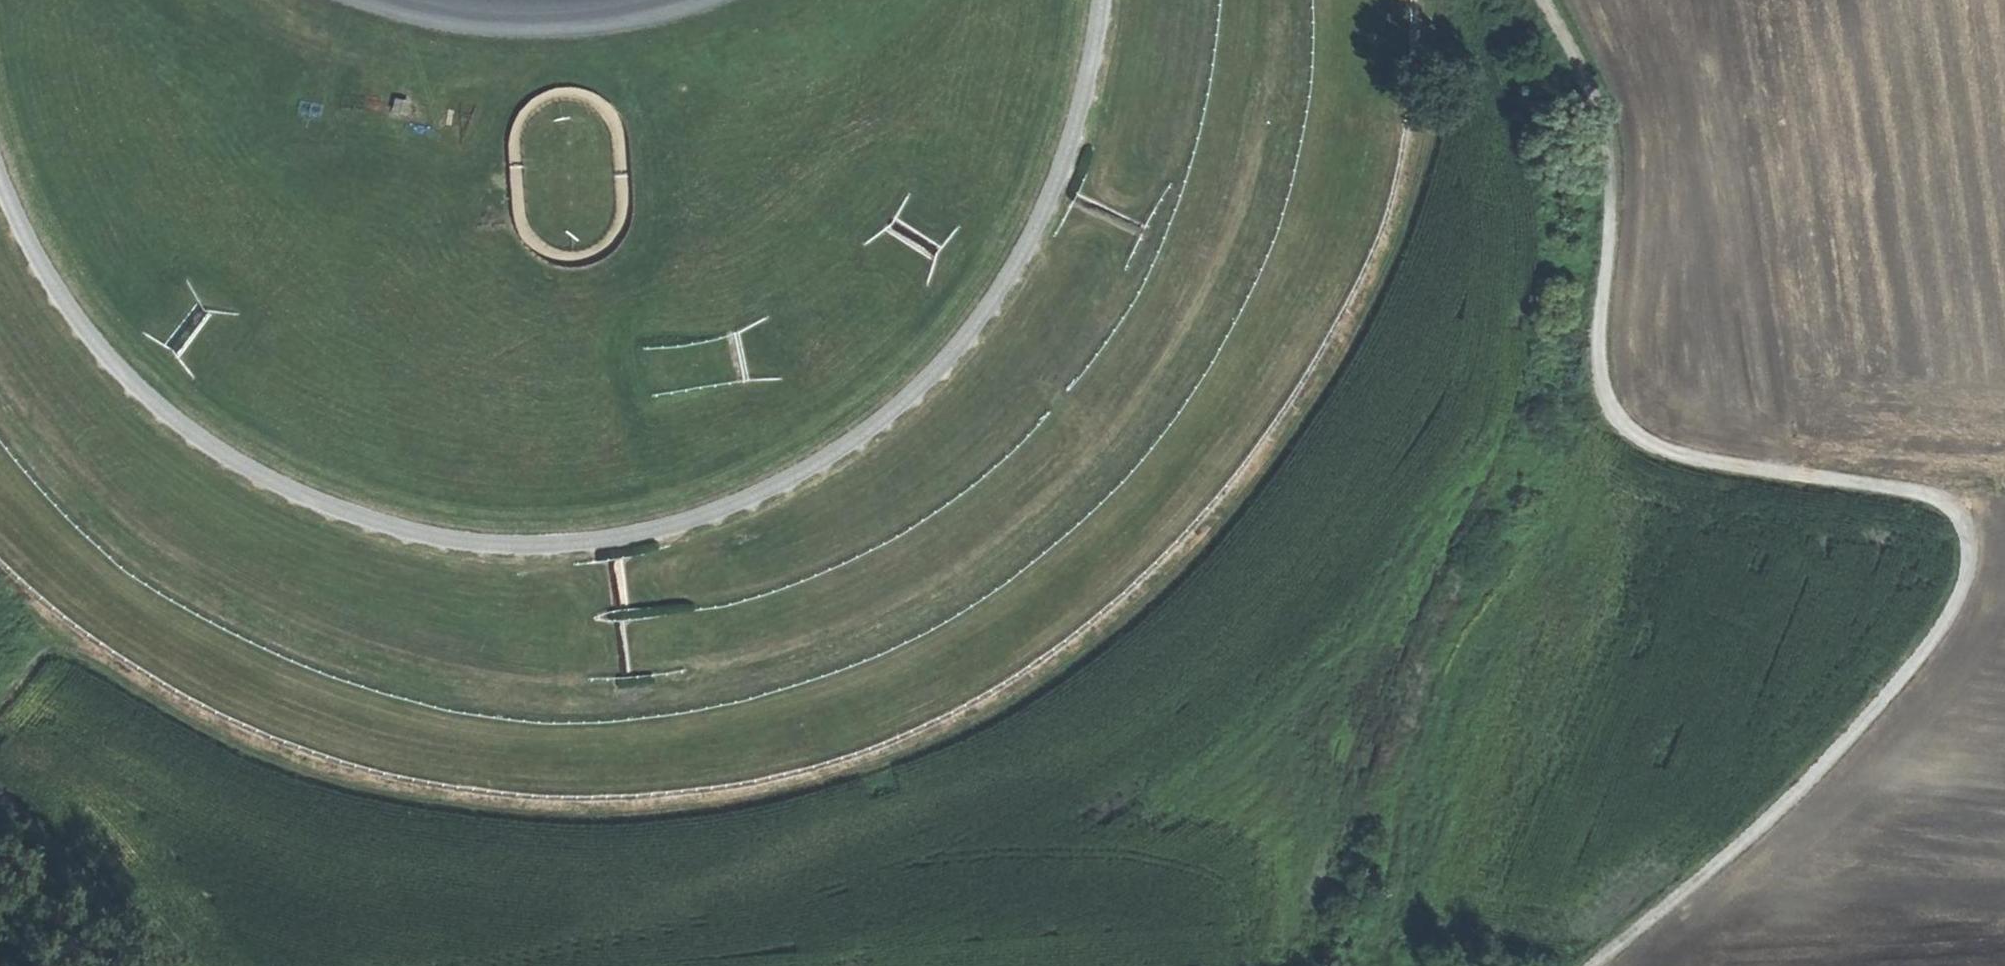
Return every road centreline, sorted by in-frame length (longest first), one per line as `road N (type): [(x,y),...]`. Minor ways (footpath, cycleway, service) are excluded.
road 1 (track): [(1541,0),(1598,108),(1610,151),(1613,202),(1598,363),(1621,426),(1647,445),(1702,458),(1934,493),(1965,508),(1977,559),(1963,600),(1841,747),(1732,852),(1593,965)]
road 2 (track): [(0,799),(42,835),(145,965)]

